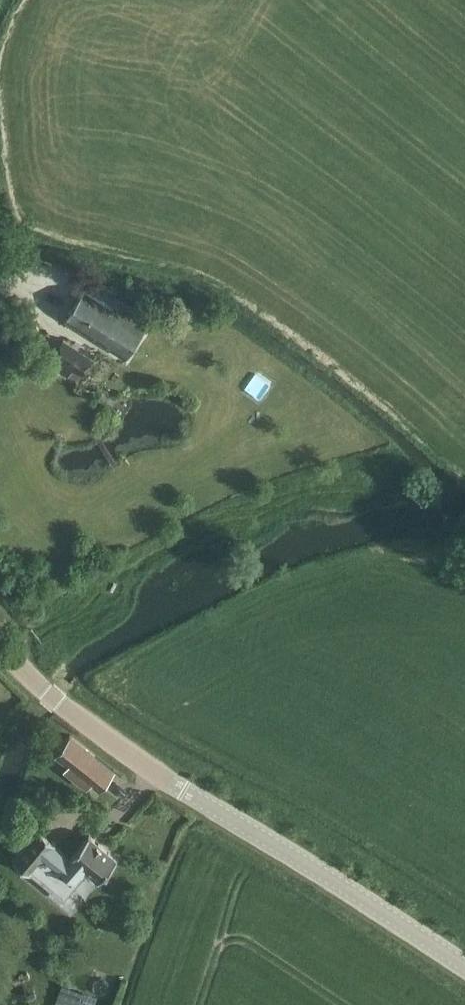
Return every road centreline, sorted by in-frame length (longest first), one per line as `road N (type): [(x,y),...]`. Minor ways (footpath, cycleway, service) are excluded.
road 1 (tertiary): [(464,967),(184,792),(0,653)]

